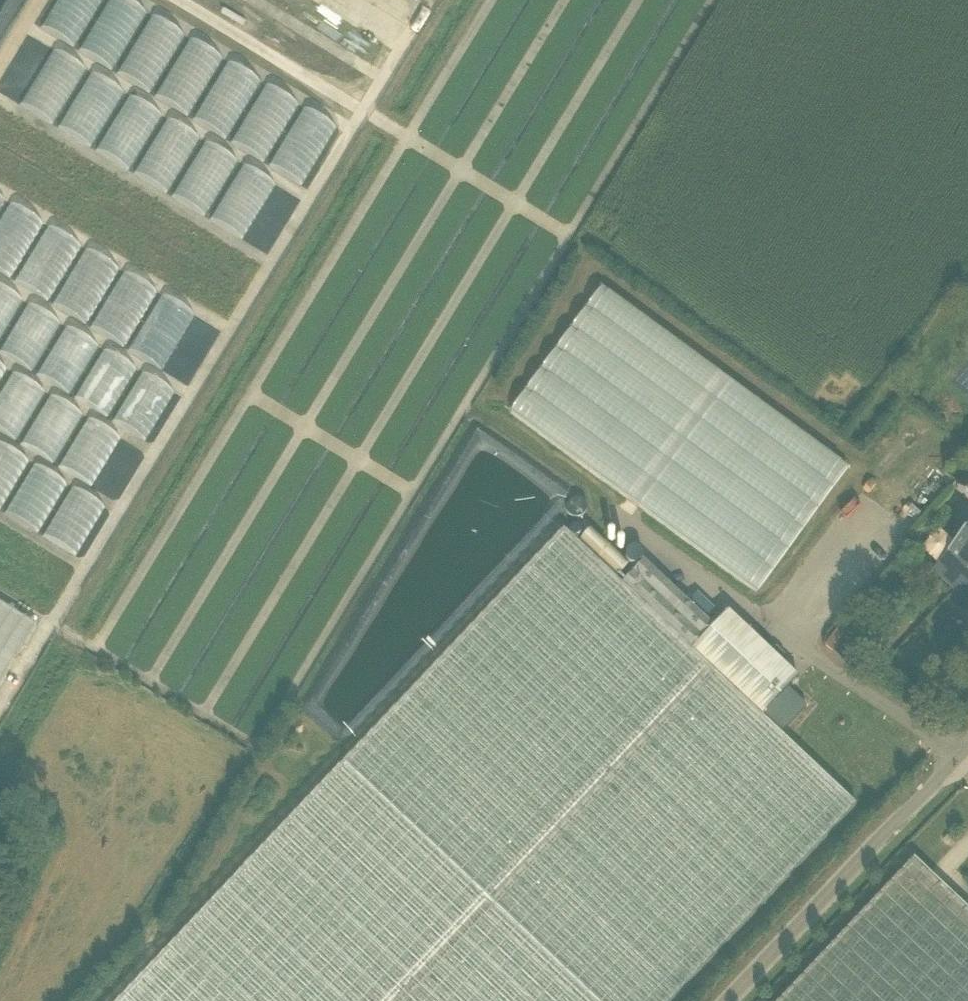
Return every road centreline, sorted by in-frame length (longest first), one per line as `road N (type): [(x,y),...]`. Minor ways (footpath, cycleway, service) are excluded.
road 1 (unclassified): [(725,1000),(967,745)]

